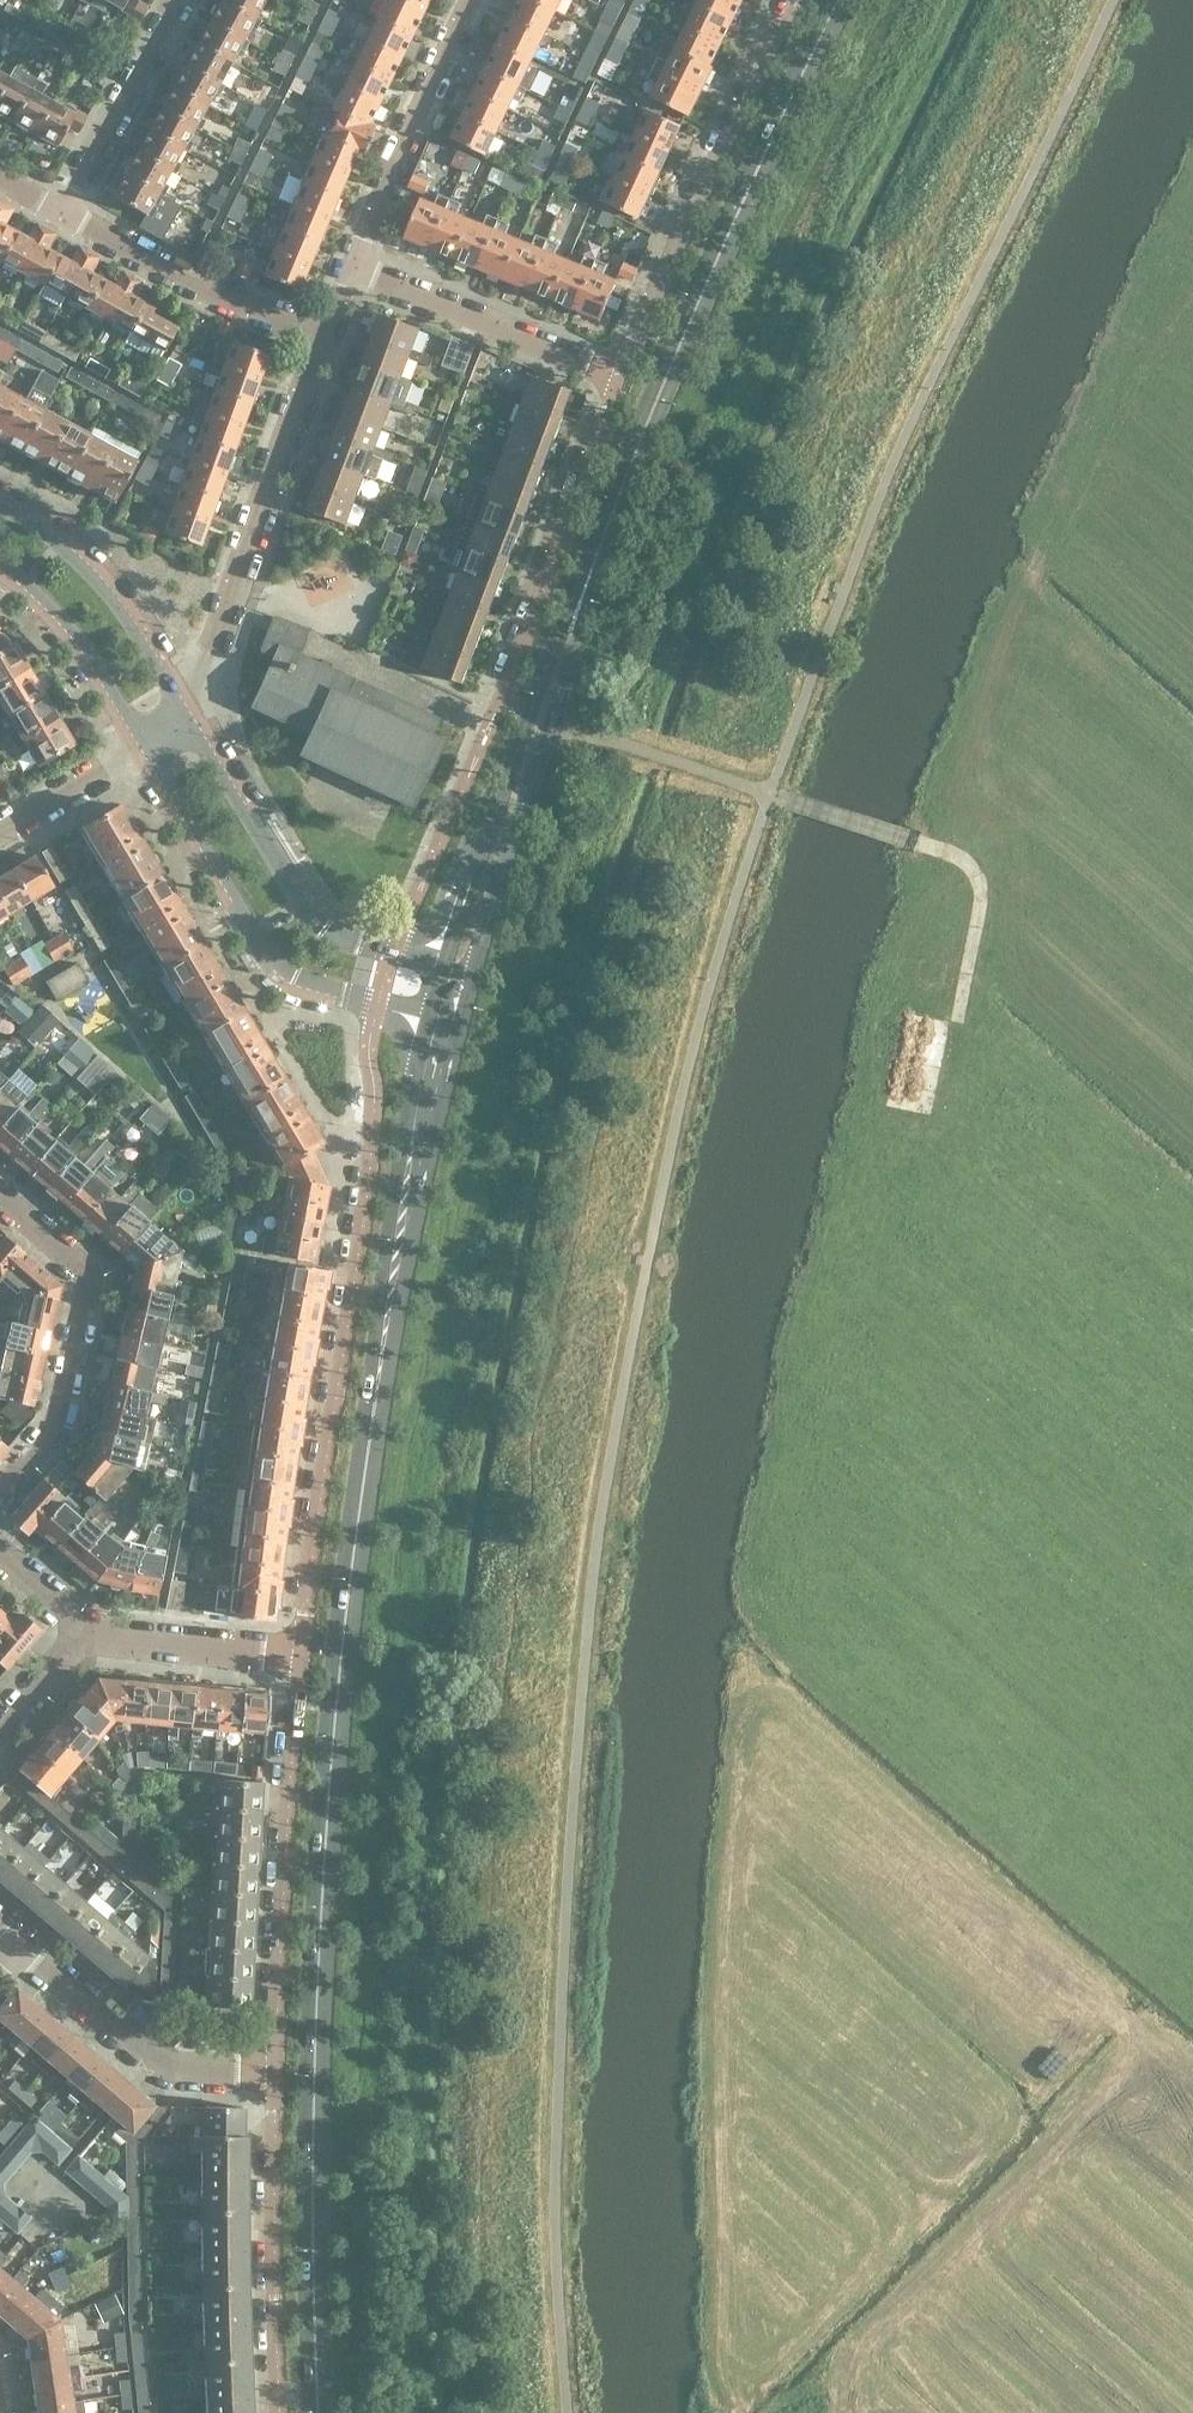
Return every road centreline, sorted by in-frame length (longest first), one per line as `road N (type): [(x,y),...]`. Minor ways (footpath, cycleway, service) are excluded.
road 1 (primary): [(318,2412),(313,2113),(336,1715),(378,1379),(436,1023)]
road 2 (primary): [(450,972),(668,369),(839,0)]
road 3 (residential): [(378,1003),(366,1198),(302,1658)]
road 4 (track): [(1067,1191),(950,1093),(833,1278),(802,1469)]
road 5 (track): [(987,751),(1024,587),(1141,310),(1192,250)]
road 6 (track): [(950,1093),(984,892),(977,873),(963,859),(771,794)]
road 7 (residential): [(791,0),(621,379)]
road 8 (residential): [(302,1658),(279,2070)]
road 9 (residential): [(325,336),(184,717)]
road 10 (unclassified): [(450,972),(351,941),(305,910),(184,717)]
road 11 (unclassified): [(145,743),(261,945),(295,973),(378,1003)]
road 12 (residential): [(0,1492),(58,1425),(88,1279),(0,1201)]
road 13 (residential): [(621,379),(503,705)]
road 14 (residential): [(279,2070),(278,2412)]
road 15 (residential): [(279,2070),(166,2071),(19,1945)]
road 16 (residential): [(325,336),(203,288),(60,212)]
road 17 (residential): [(355,265),(621,379)]
road 18 (residential): [(355,265),(468,0)]
road 19 (unclassified): [(184,717),(85,565),(0,505)]
road 20 (track): [(723,2143),(728,2391),(753,2412)]
road 21 (residential): [(60,212),(178,0)]
road 22 (unclassified): [(0,563),(85,643),(145,743)]
road 23 (residential): [(302,1658),(89,1631)]
road 24 (track): [(841,2412),(856,2354),(960,2247)]
road 25 (residential): [(0,830),(145,743)]
road 26 (residential): [(0,1732),(89,1631)]

